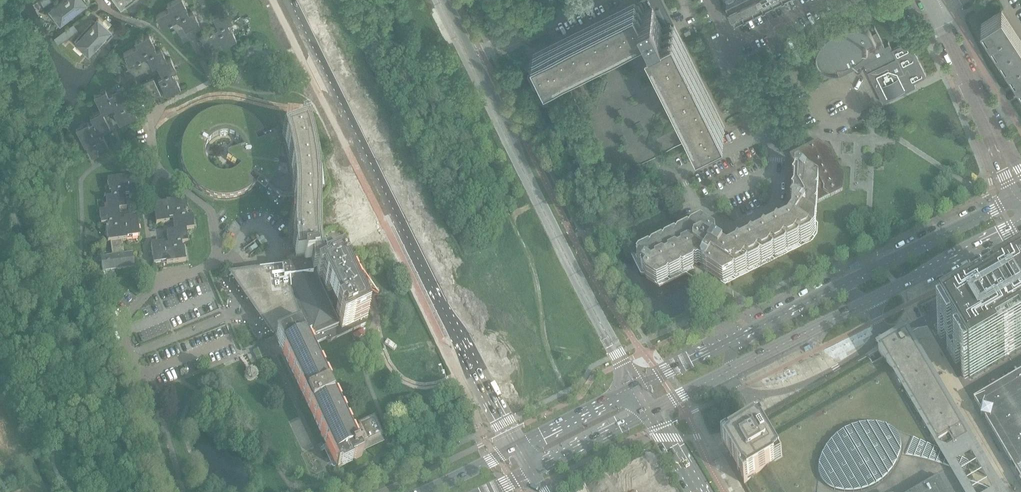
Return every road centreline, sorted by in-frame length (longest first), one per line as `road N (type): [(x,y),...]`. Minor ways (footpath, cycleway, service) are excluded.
road 1 (secondary): [(286,0),(517,445)]
road 2 (secondary): [(638,387),(470,62)]
road 3 (residential): [(682,179),(762,132),(725,57),(731,46),(824,0)]
road 4 (secondary): [(1019,198),(848,281)]
road 5 (unclassified): [(731,371),(740,391),(757,397),(794,389),(888,333)]
road 6 (secondary): [(870,302),(1020,224)]
road 7 (tertiary): [(1001,150),(935,7)]
road 8 (secondary): [(731,371),(870,302)]
road 9 (residential): [(470,62),(606,0)]
road 10 (unclassified): [(888,333),(1020,271)]
road 11 (secondary): [(532,472),(653,412)]
road 12 (secondary): [(638,387),(517,445)]
road 13 (secondary): [(848,281),(731,338)]

